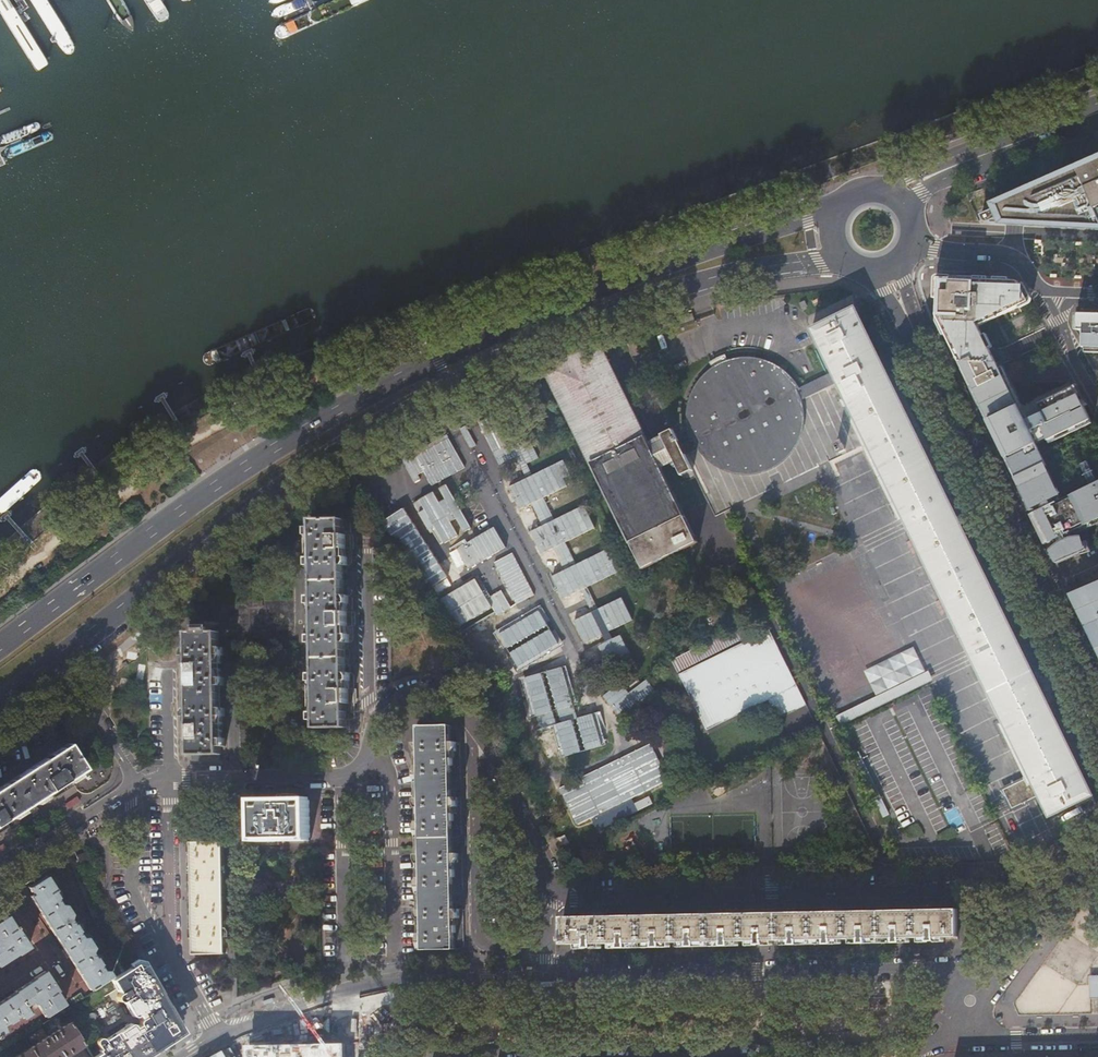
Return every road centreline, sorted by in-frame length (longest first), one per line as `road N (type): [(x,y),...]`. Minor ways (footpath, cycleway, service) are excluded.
road 1 (primary): [(0,702),(215,533),(398,412),(618,306),(731,272),(838,257)]
road 2 (primary): [(833,212),(542,312),(350,399),(244,462),(0,642)]
road 3 (residential): [(549,889),(573,900),(977,893),(970,1001)]
road 4 (secondary): [(887,273),(1097,715)]
road 5 (residential): [(970,1001),(950,977),(916,968),(549,976)]
road 6 (residential): [(547,948),(485,946),(478,936),(472,727)]
road 7 (residential): [(218,1039),(171,954),(171,779)]
road 8 (residential): [(394,982),(389,780),(368,760)]
road 9 (residential): [(337,776),(340,994)]
road 10 (primary): [(1097,114),(917,183),(904,198)]
road 11 (residential): [(0,870),(135,784),(171,779)]
road 12 (residential): [(1097,863),(1060,890),(970,1001)]
road 13 (residential): [(472,727),(540,846),(549,889)]
road 14 (residential): [(171,779),(337,776)]
road 15 (residential): [(549,976),(394,982)]
road 16 (residential): [(368,760),(381,714),(401,700),(427,696),(472,727)]
road 17 (residential): [(970,1001),(998,1035),(1097,1034)]
road 18 (residential): [(916,244),(1010,255),(1041,291)]
road 19 (residential): [(340,994),(218,1039)]

